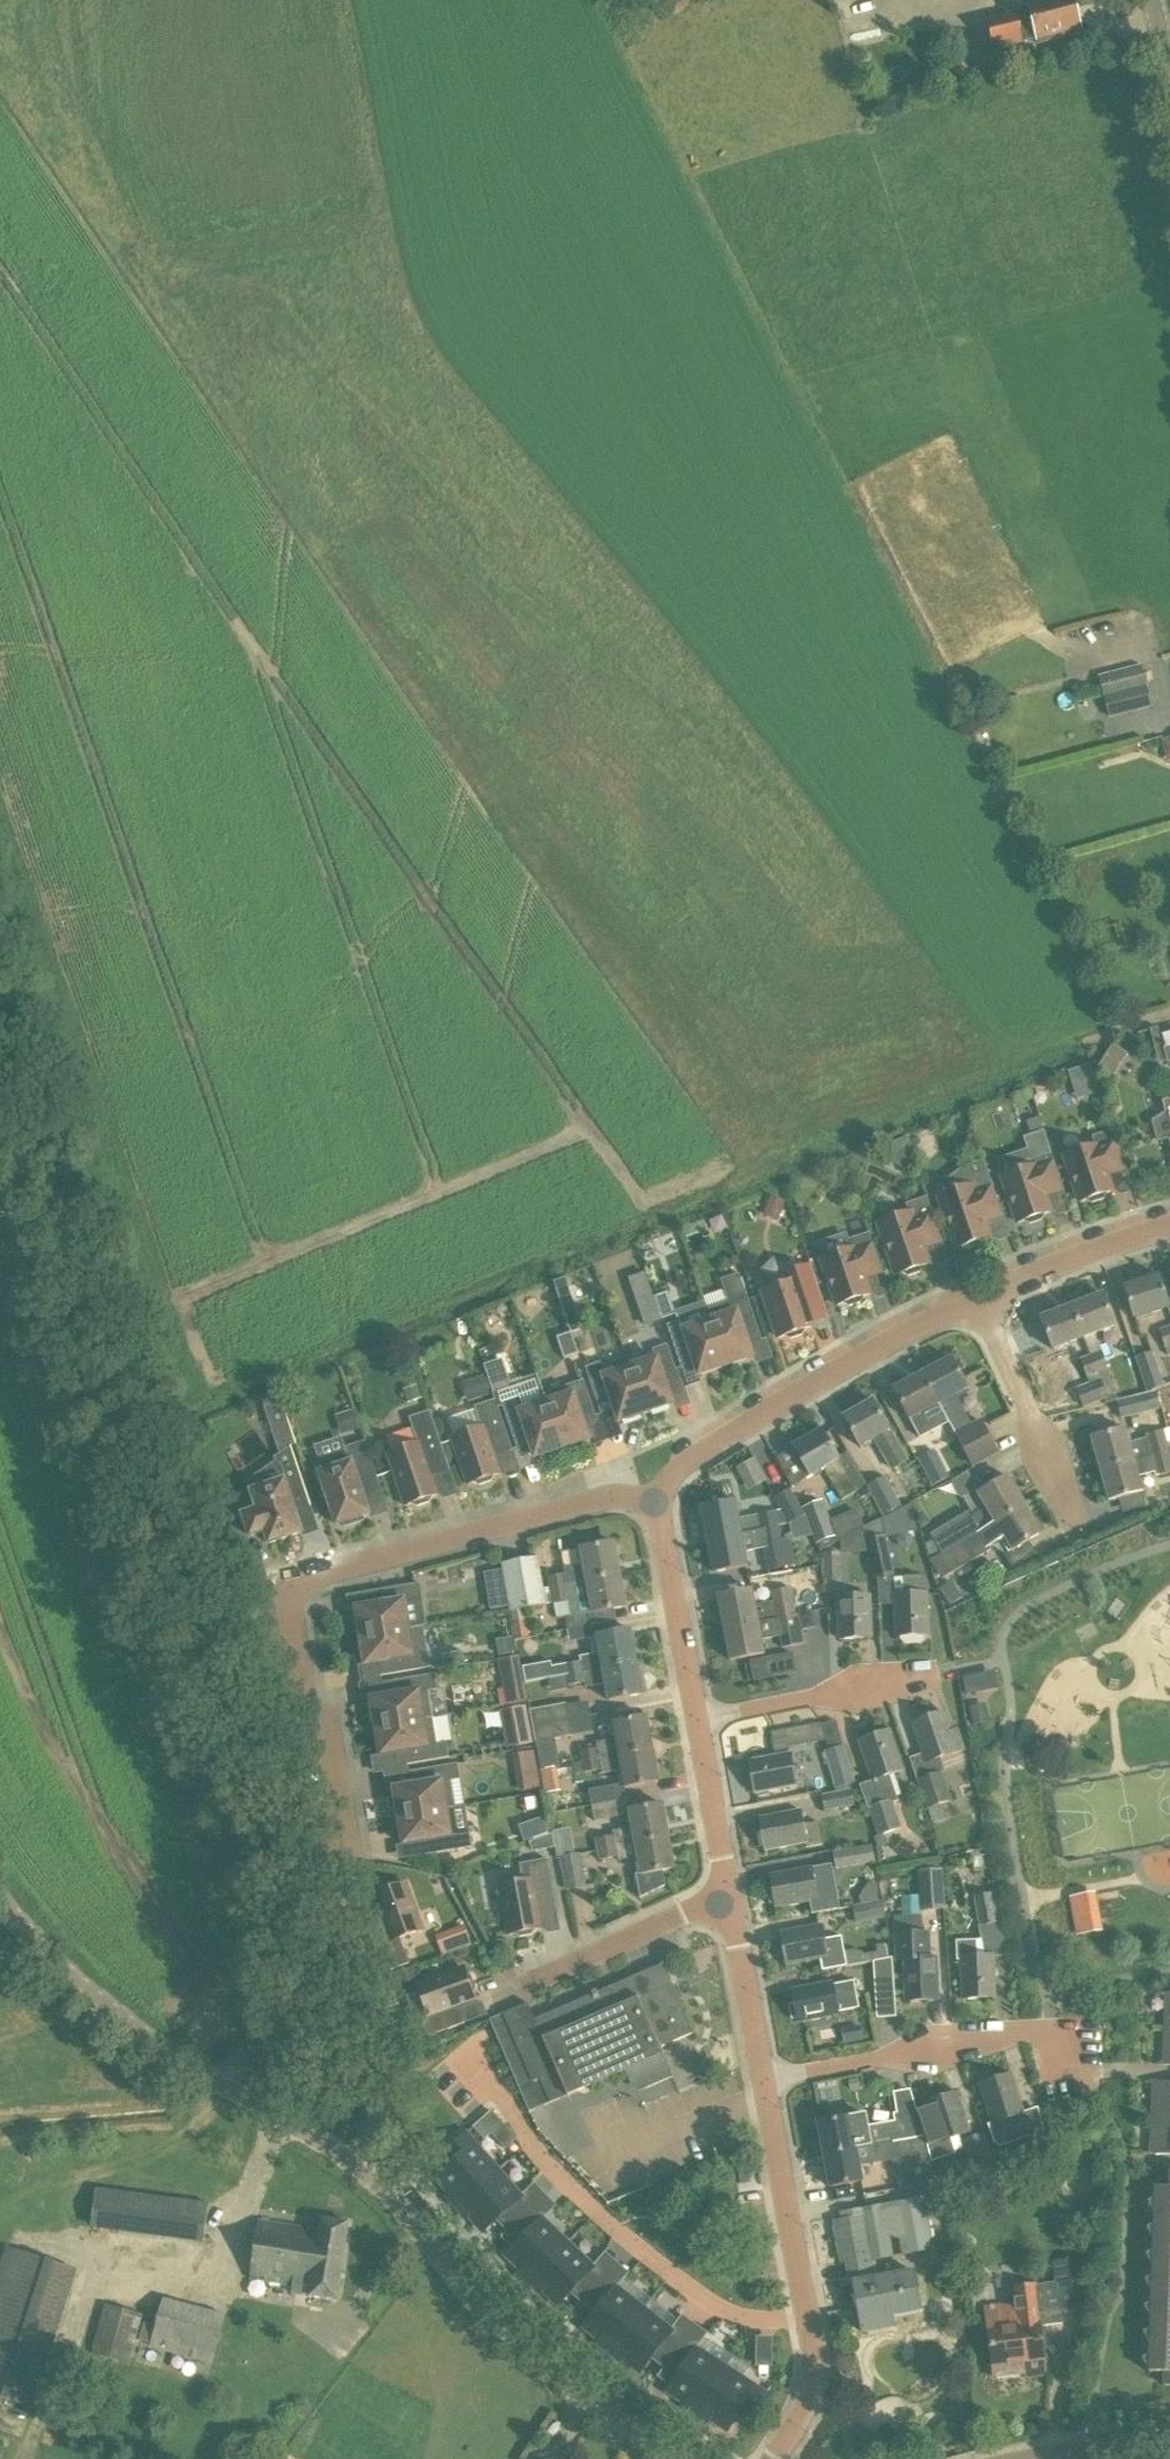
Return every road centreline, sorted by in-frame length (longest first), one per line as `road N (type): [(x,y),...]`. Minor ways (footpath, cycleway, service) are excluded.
road 1 (residential): [(348,1845),(290,1586),(655,1490)]
road 2 (residential): [(684,2458),(571,2384),(498,2319),(397,2200),(354,2163),(218,2079)]
road 3 (residential): [(771,2458),(806,2398),(813,2369),(762,2081)]
road 4 (residential): [(655,1490),(731,1435),(978,1292)]
road 5 (residential): [(1060,2076),(1060,2034),(1018,2033),(762,2081)]
road 6 (unclassified): [(218,2079),(106,2007),(0,1897)]
road 7 (residential): [(1079,1535),(978,1292)]
road 8 (residential): [(508,1990),(728,1896)]
road 9 (residential): [(699,1721),(930,1675)]
road 10 (residential): [(699,1721),(655,1490)]
road 11 (residential): [(978,1292),(1169,1226)]
road 12 (residential): [(762,2081),(728,1896)]
road 13 (residential): [(728,1896),(699,1721)]
road 14 (residential): [(1169,2451),(1044,2458)]

